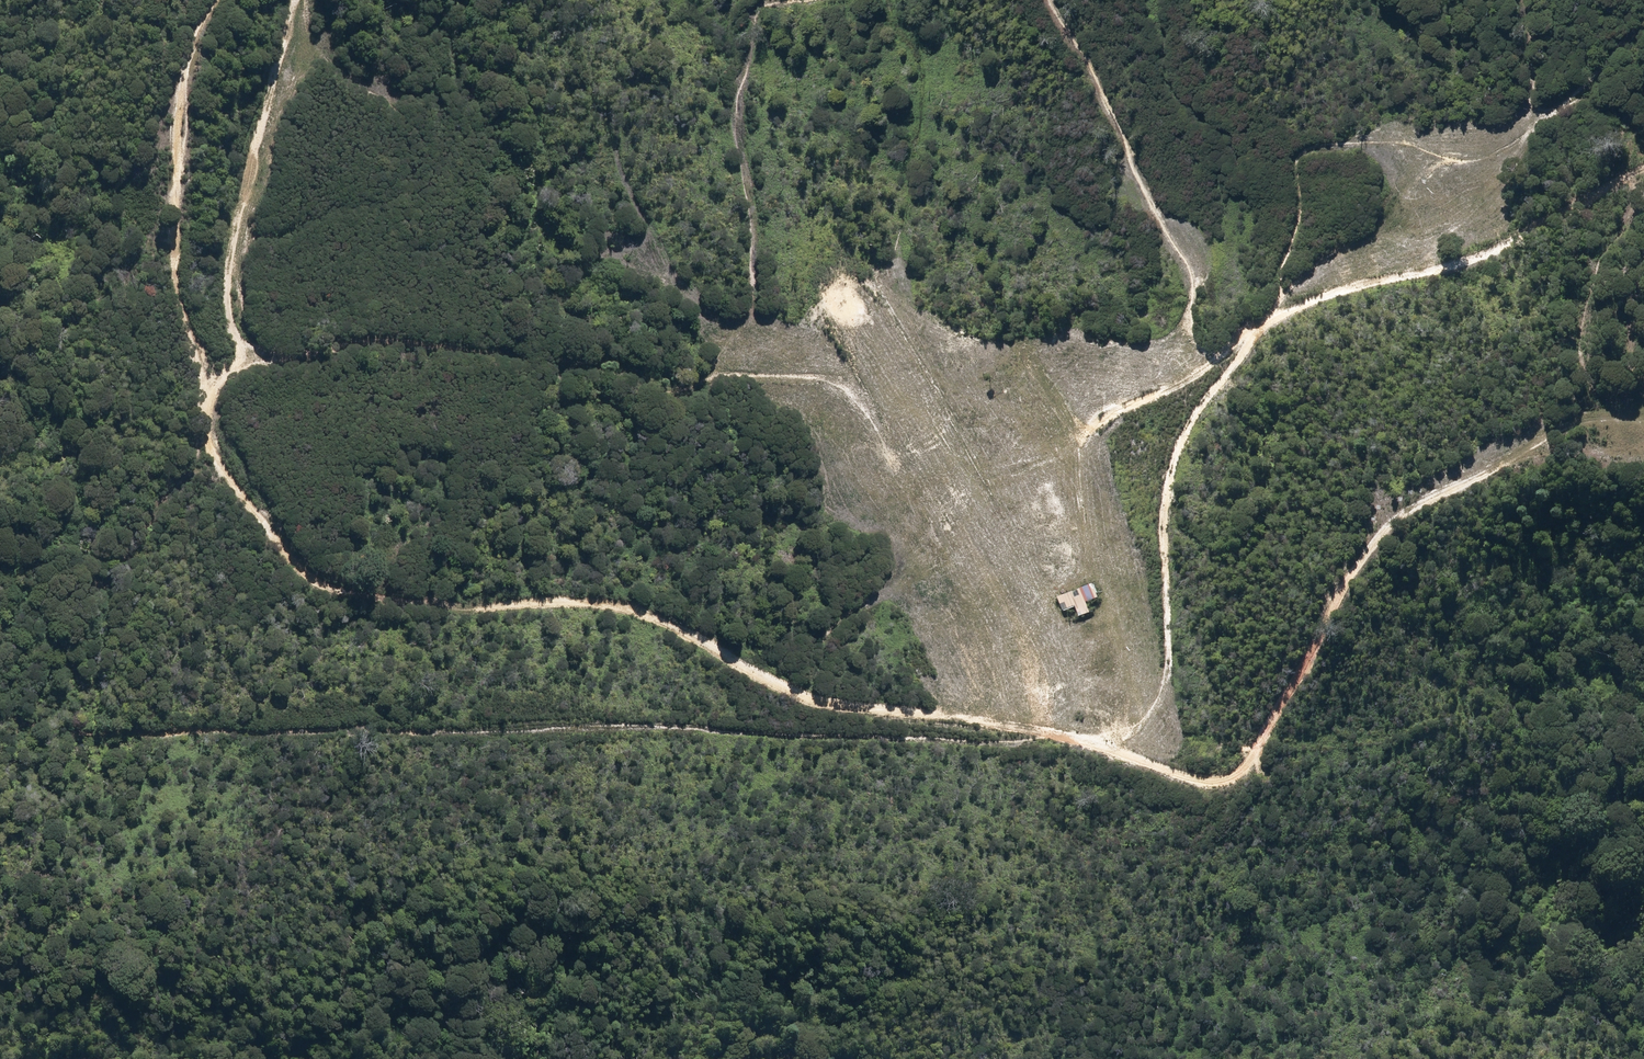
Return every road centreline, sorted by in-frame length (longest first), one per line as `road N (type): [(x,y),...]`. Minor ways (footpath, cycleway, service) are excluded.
road 1 (track): [(1643,420),(1595,420),(1423,515),(1371,556),(1300,682),(1223,777),(1172,777),(1083,757),(1034,729),(790,695),(648,618),(597,604),(432,600),(356,589),(310,571),(212,437),(177,322),(170,221),(176,138),(190,75),(225,0)]
road 2 (track): [(285,0),(232,254),(233,323),(246,345),(313,352),(371,339),(453,343),(651,383),(736,373),(828,378),(878,387),(927,420),(982,473),(1020,472),(1177,396),(1306,300),(1485,253),(1549,213),(1635,178),(1584,301),(1581,341),(1586,372),(1643,431)]
road 3 (track): [(1083,757),(1135,727),(1157,688),(1174,614),(1166,530),(1172,466),(1202,404),(1310,266),(1444,163),(1519,142),(1643,26)]
road 4 (track): [(1034,729),(984,741),(661,728),(185,734)]
road 5 (track): [(832,0),(763,10),(747,24),(735,123),(755,241),(746,303),(698,382)]
road 6 (track): [(1218,367),(1185,343),(1180,248),(1137,189),(1072,27),(1051,0)]
road 7 (track): [(819,378),(820,415),(842,473),(872,516),(884,581),(832,627),(812,659),(804,697)]
road 8 (track): [(200,404),(215,380),(313,352)]

